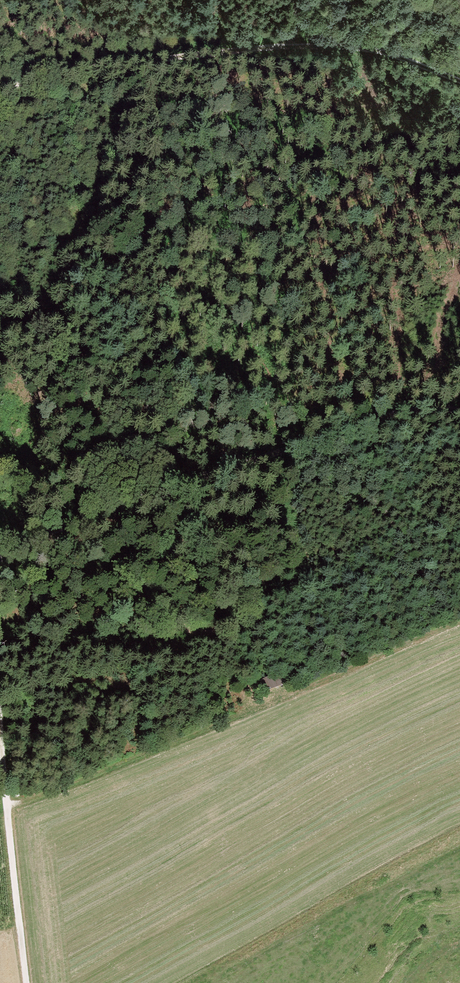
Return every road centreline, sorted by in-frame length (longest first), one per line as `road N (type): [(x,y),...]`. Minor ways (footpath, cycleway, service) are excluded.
road 1 (track): [(0,547),(390,414),(459,413)]
road 2 (track): [(0,92),(52,71),(299,44),(394,54),(459,79)]
road 3 (track): [(26,982),(0,725)]

